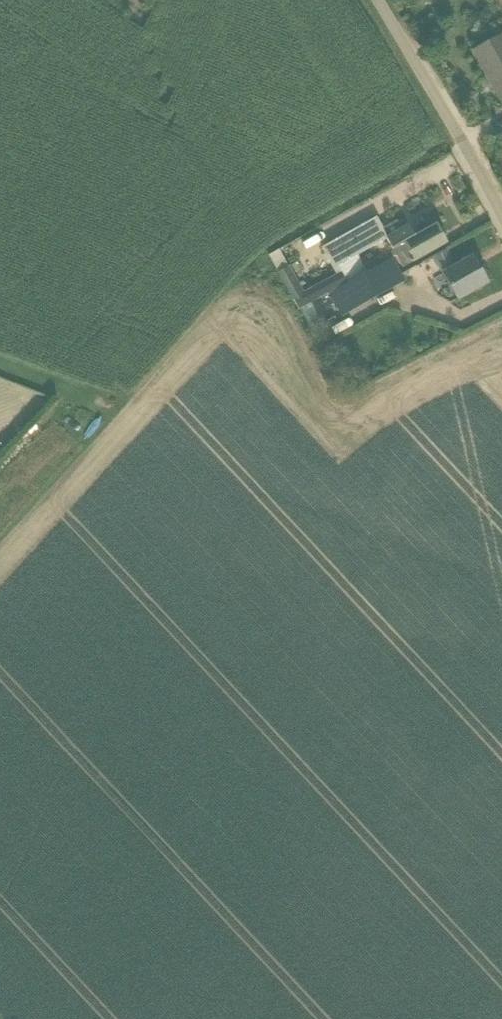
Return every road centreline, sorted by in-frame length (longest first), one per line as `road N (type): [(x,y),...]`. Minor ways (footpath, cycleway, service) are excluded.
road 1 (unclassified): [(501,238),(371,0)]

